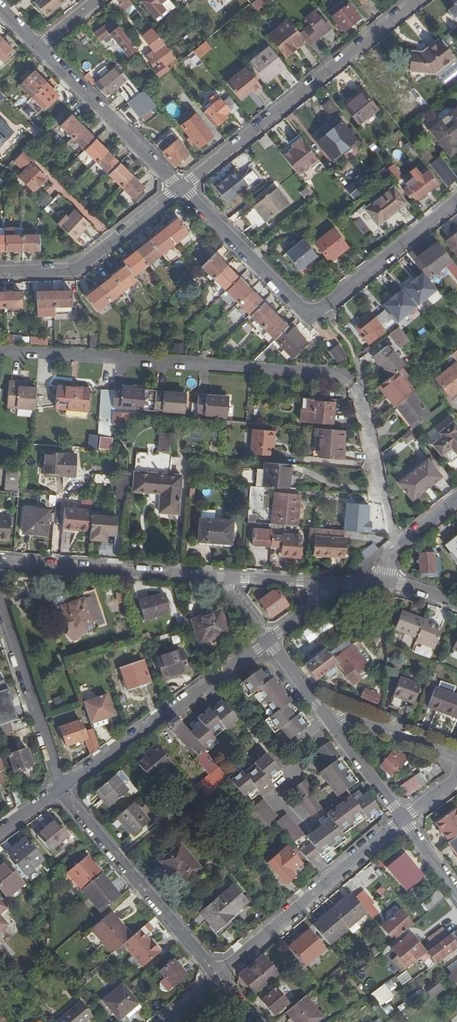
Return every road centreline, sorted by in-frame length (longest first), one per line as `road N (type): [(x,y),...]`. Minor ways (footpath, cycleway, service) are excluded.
road 1 (residential): [(180,188),(306,312),(338,298),(456,201)]
road 2 (residential): [(180,188),(418,0)]
road 3 (tertiary): [(267,640),(58,789)]
road 4 (residential): [(58,789),(219,975)]
road 5 (residential): [(403,818),(219,975)]
road 6 (residential): [(225,578),(0,563)]
road 7 (residential): [(0,270),(77,268),(180,188)]
road 8 (residential): [(40,45),(180,188)]
road 9 (residential): [(58,789),(0,604)]
road 10 (residential): [(456,755),(358,719),(334,724)]

